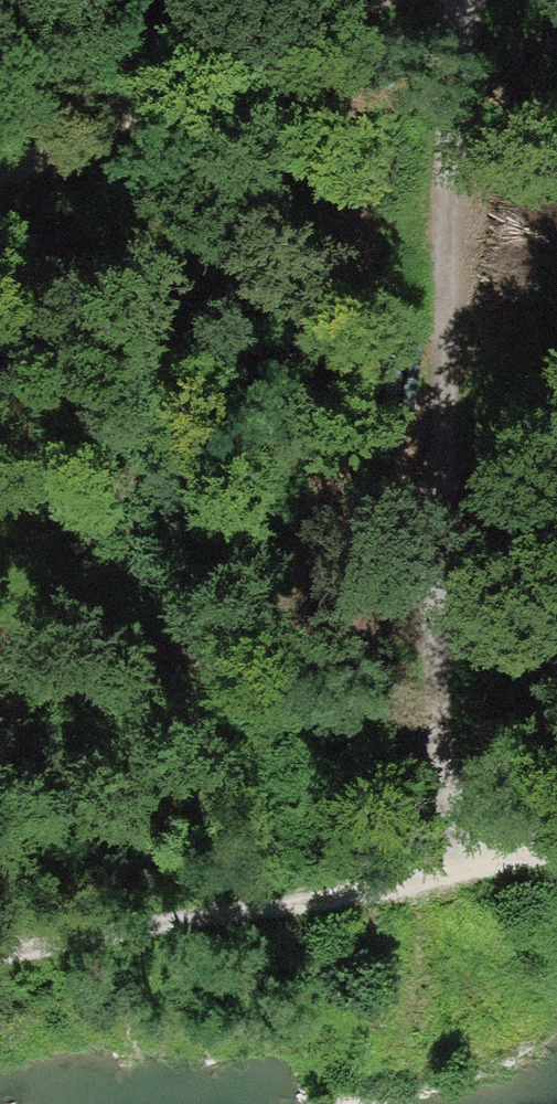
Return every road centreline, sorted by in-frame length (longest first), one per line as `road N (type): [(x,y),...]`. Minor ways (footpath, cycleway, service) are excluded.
road 1 (track): [(462,871),(434,736),(446,0)]
road 2 (track): [(462,871),(0,957)]
road 3 (track): [(0,179),(360,0)]

